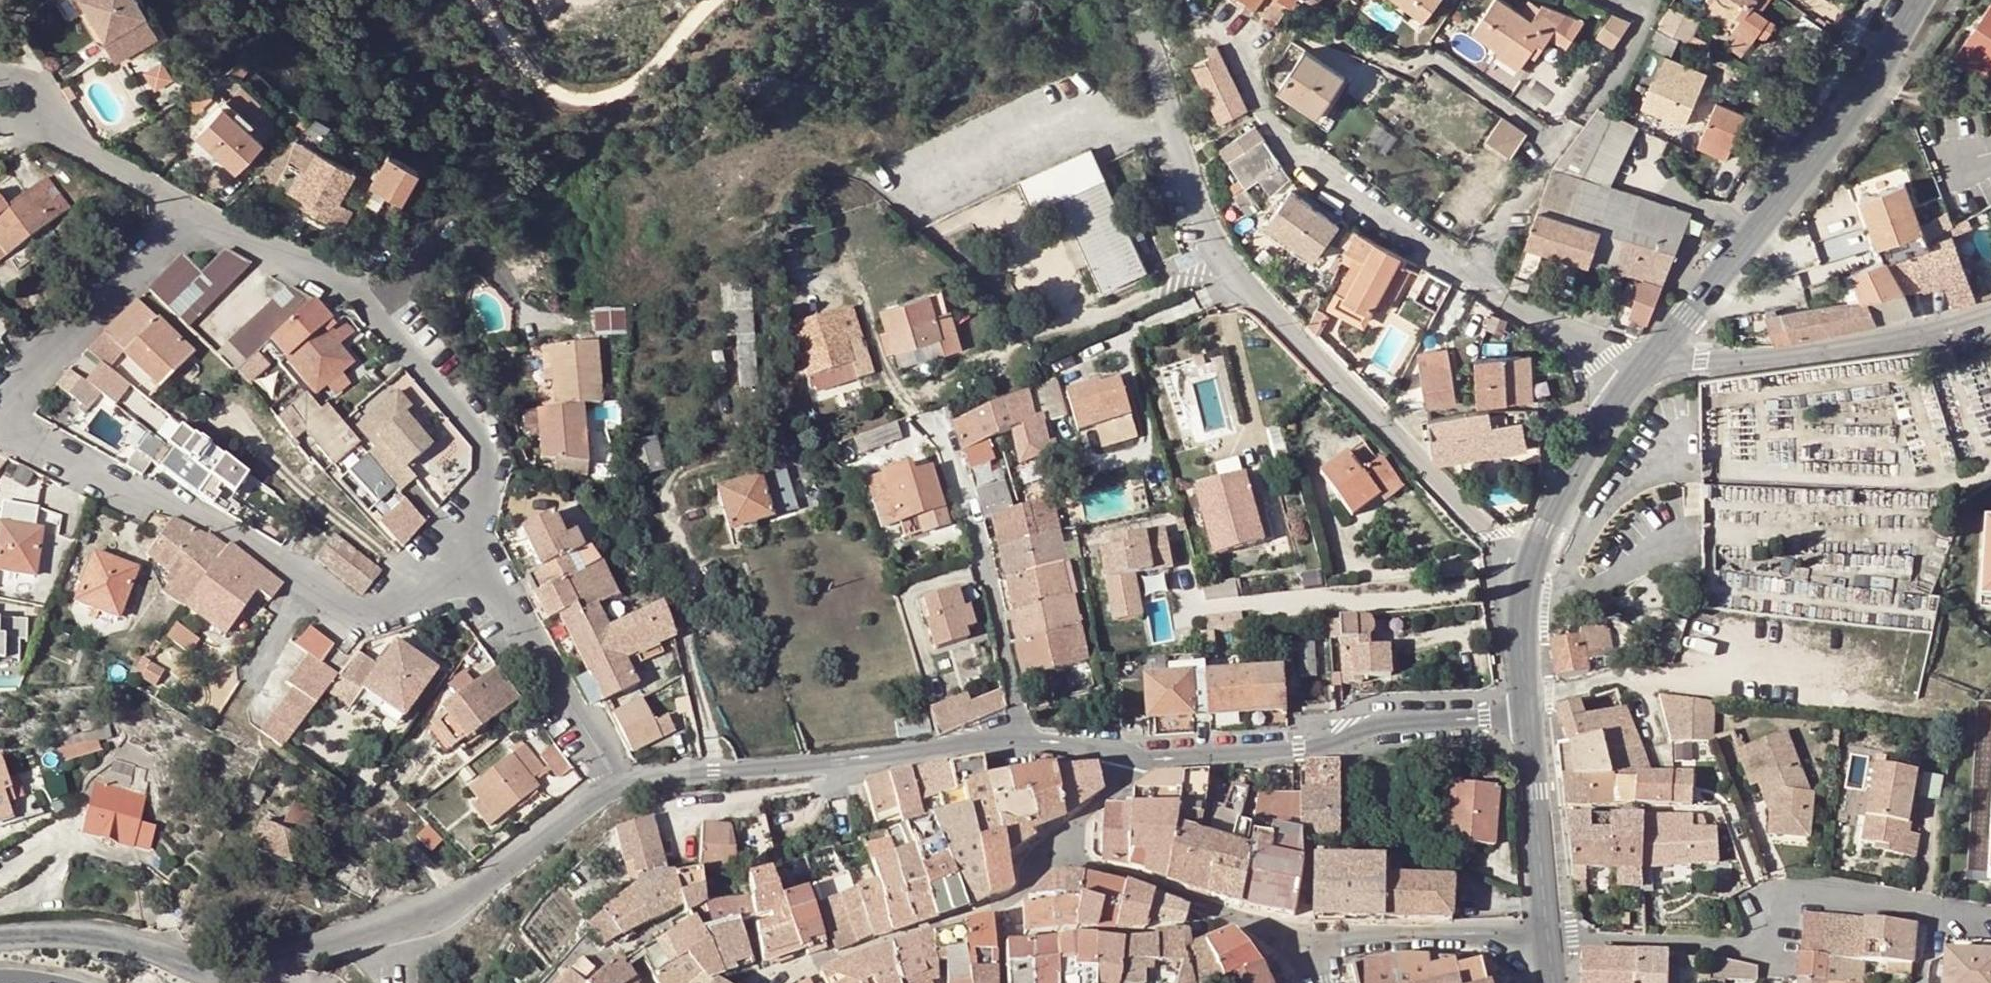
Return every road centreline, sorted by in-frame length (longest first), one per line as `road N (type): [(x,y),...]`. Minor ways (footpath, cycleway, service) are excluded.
road 1 (residential): [(1527,574),(1210,241),(1133,0)]
road 2 (residential): [(1244,45),(1288,144),(1630,386)]
road 3 (residential): [(1,419),(54,460),(274,555),(306,589),(362,615),(412,602),(460,572)]
road 4 (residential): [(193,217),(333,278),(422,344),(481,429),(481,504),(460,572)]
road 5 (residential): [(1548,937),(1765,950),(1783,908),(1816,890),(1990,916)]
road 6 (tertiary): [(1913,0),(1816,157),(1651,363)]
road 7 (residential): [(615,783),(1032,739)]
road 8 (residential): [(259,964),(445,905),(615,783)]
road 9 (residential): [(1138,757),(1169,761),(1297,748),(1342,742),(1377,724),(1524,714)]
road 10 (residential): [(1651,363),(1762,361),(1907,341),(1990,313)]
road 11 (residential): [(936,413),(1032,739)]
road 12 (unclassified): [(193,217),(21,364),(1,419)]
road 13 (residential): [(1523,706),(1623,685),(1785,696)]
road 14 (residential): [(460,572),(545,661),(615,783)]
road 15 (residential): [(0,938),(92,936),(199,960),(259,964)]
road 16 (residential): [(1064,853),(1304,948)]
road 17 (residential): [(1548,937),(1391,934),(1304,948)]
road 18 (tertiary): [(1524,714),(1548,937)]
road 19 (tertiary): [(1630,386),(1542,527),(1527,574)]
road 20 (residential): [(50,122),(82,159),(193,217)]
road 21 (tertiary): [(1527,574),(1523,706)]
road 22 (residential): [(1064,853),(1066,837),(1138,757)]

